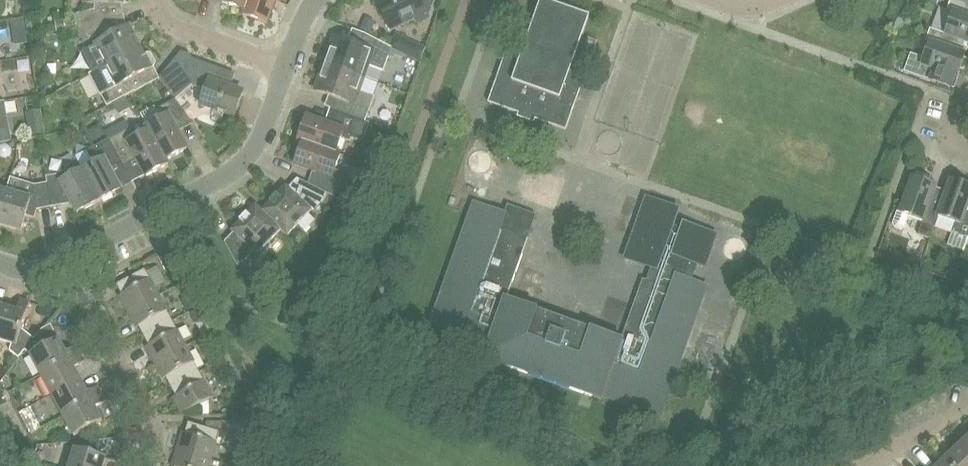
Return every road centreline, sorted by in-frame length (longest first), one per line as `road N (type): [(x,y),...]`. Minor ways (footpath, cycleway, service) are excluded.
road 1 (residential): [(70,258),(244,161),(287,67)]
road 2 (residential): [(151,465),(159,438),(70,258)]
road 3 (residential): [(287,67),(174,26),(154,0)]

